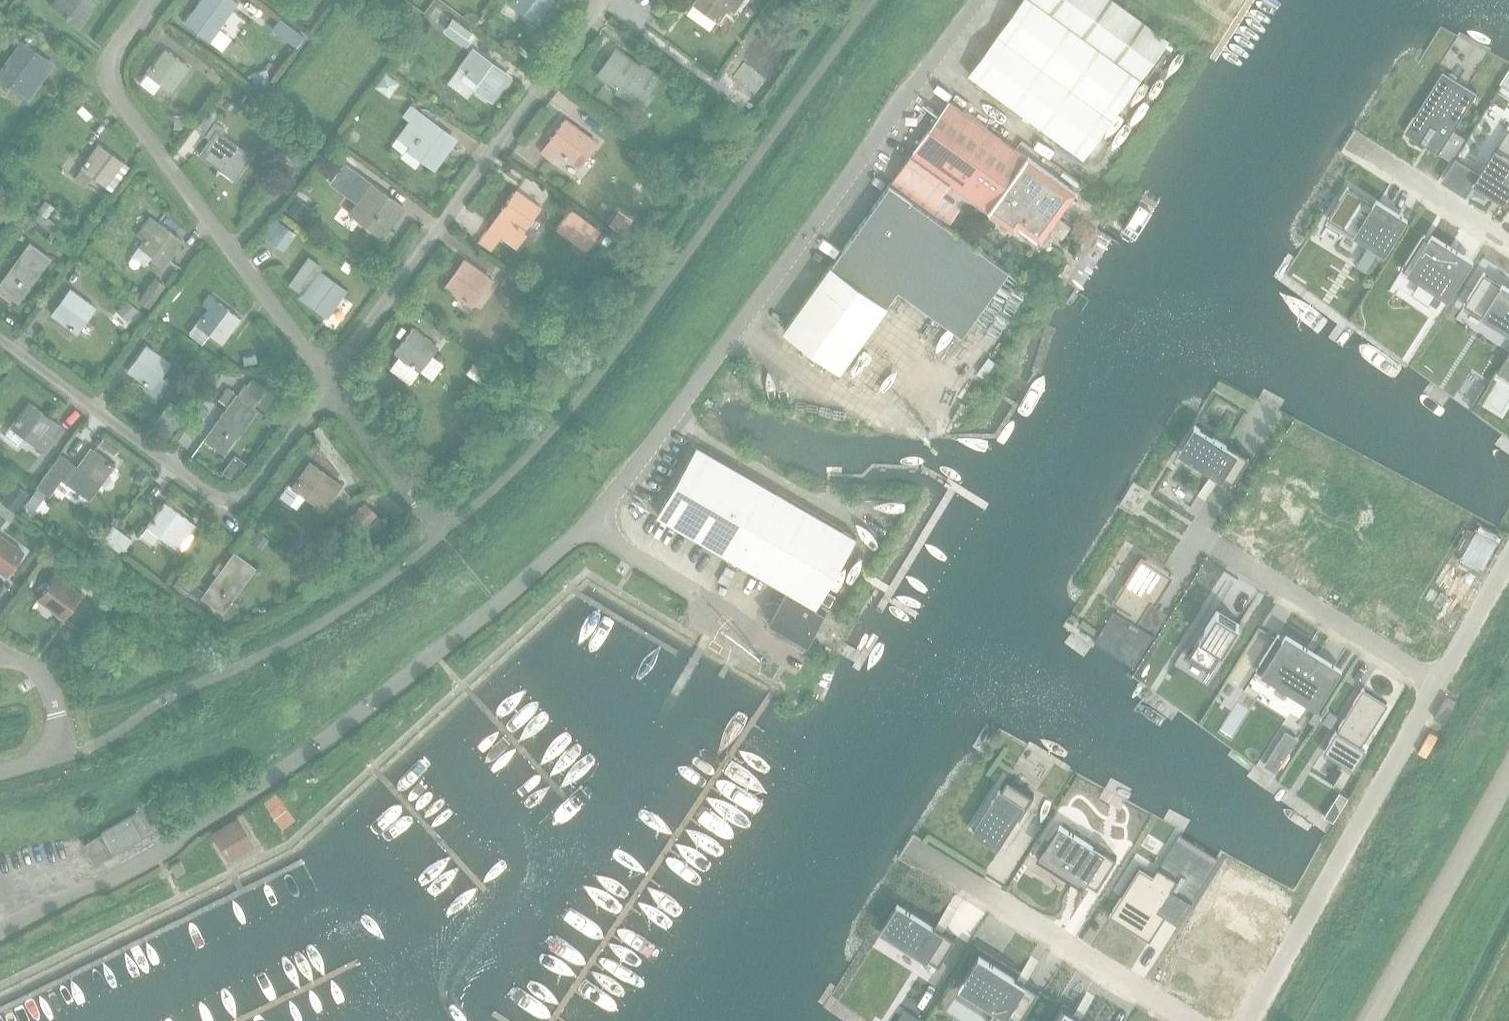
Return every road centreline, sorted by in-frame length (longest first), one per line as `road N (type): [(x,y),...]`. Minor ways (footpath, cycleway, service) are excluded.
road 1 (residential): [(0,931),(117,875),(297,760),(590,524),(978,0)]
road 2 (unclassified): [(443,534),(570,408),(871,0)]
road 3 (residential): [(326,382),(597,0)]
road 4 (residential): [(326,382),(114,88),(112,55),(149,0)]
road 5 (residential): [(0,341),(219,497),(252,486),(326,382)]
road 6 (residential): [(1248,1020),(1434,683)]
road 7 (residential): [(1434,683),(1137,502)]
road 8 (residential): [(933,859),(1199,1020)]
road 9 (unclassified): [(1361,1020),(1508,767)]
road 10 (residential): [(443,534),(326,382)]
road 11 (residential): [(1362,149),(1508,242)]
road 12 (residential): [(1434,683),(1508,547)]

